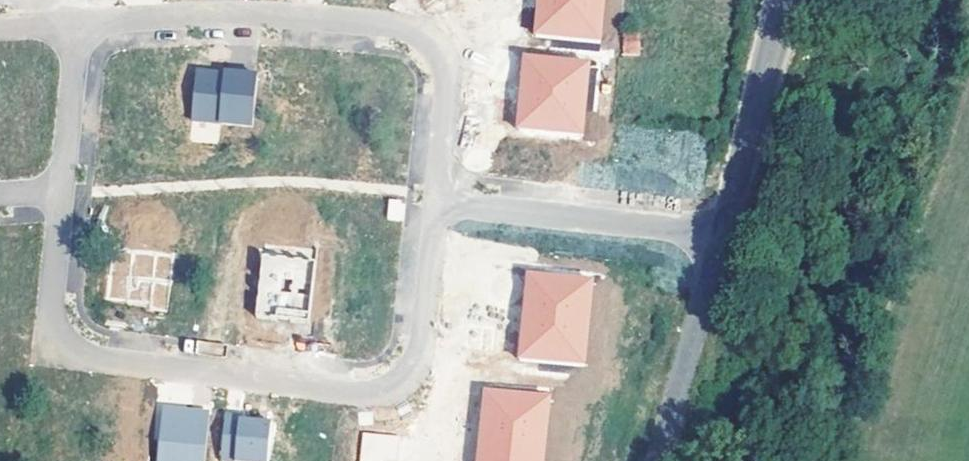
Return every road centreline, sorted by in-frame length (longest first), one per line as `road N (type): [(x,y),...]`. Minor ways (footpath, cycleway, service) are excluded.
road 1 (residential): [(61,192),(51,306),(66,341),(85,357),(369,394),(407,373),(417,344),(436,198)]
road 2 (residential): [(436,198),(447,80),(432,46),(411,32),(386,23),(241,13),(72,25)]
road 3 (residential): [(726,234),(436,198)]
road 4 (tertiary): [(726,234),(790,0)]
road 5 (tertiary): [(667,460),(726,234)]
road 6 (residential): [(72,25),(61,192)]

